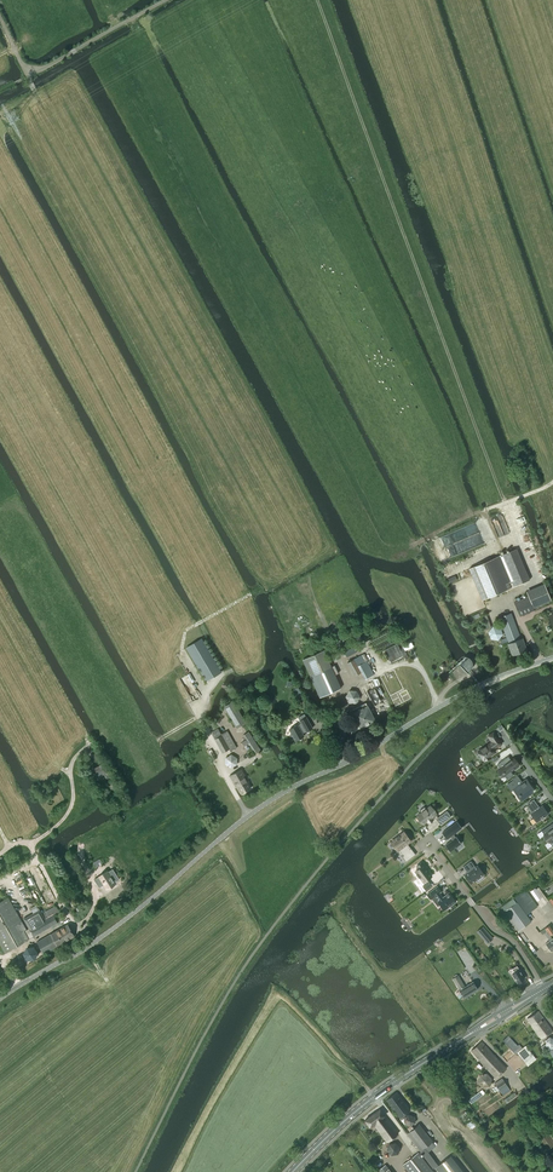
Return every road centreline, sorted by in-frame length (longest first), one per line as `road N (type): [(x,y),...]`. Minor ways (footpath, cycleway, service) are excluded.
road 1 (tertiary): [(483,684),(268,802),(122,922),(0,999)]
road 2 (track): [(317,0),(504,504)]
road 3 (primary): [(294,1171),(363,1106),(542,990)]
road 4 (unclassified): [(12,43),(28,76),(164,0)]
road 5 (residential): [(542,990),(511,938),(487,921),(425,842)]

